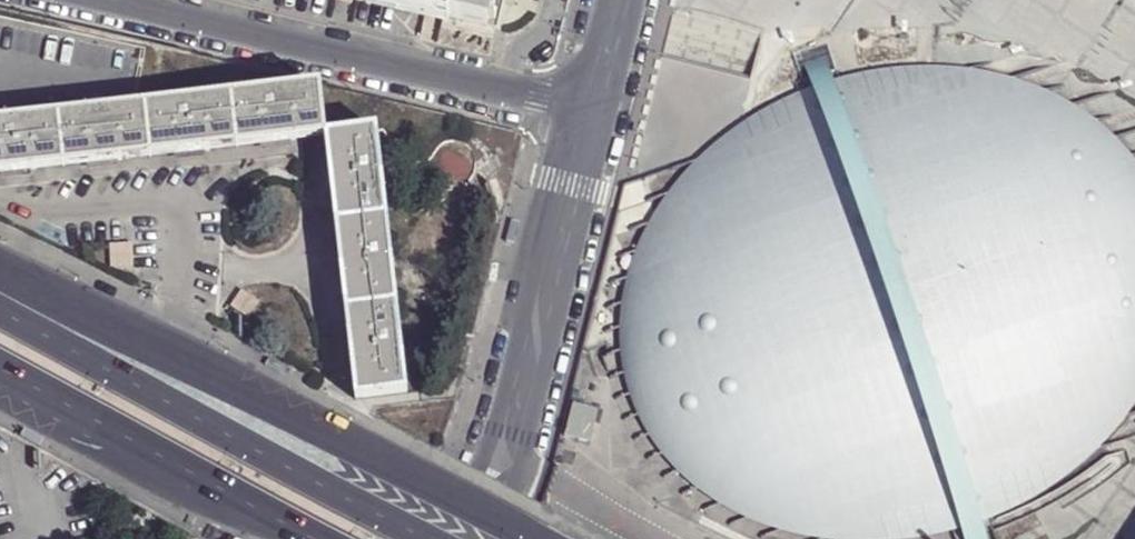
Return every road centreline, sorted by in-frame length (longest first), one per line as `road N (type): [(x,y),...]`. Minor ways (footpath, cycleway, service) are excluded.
road 1 (secondary): [(519,538),(259,399),(0,285)]
road 2 (tertiary): [(594,110),(116,0)]
road 3 (secondary): [(427,538),(0,298)]
road 4 (tertiary): [(594,110),(500,458),(469,538)]
road 5 (secondary): [(0,376),(318,538)]

